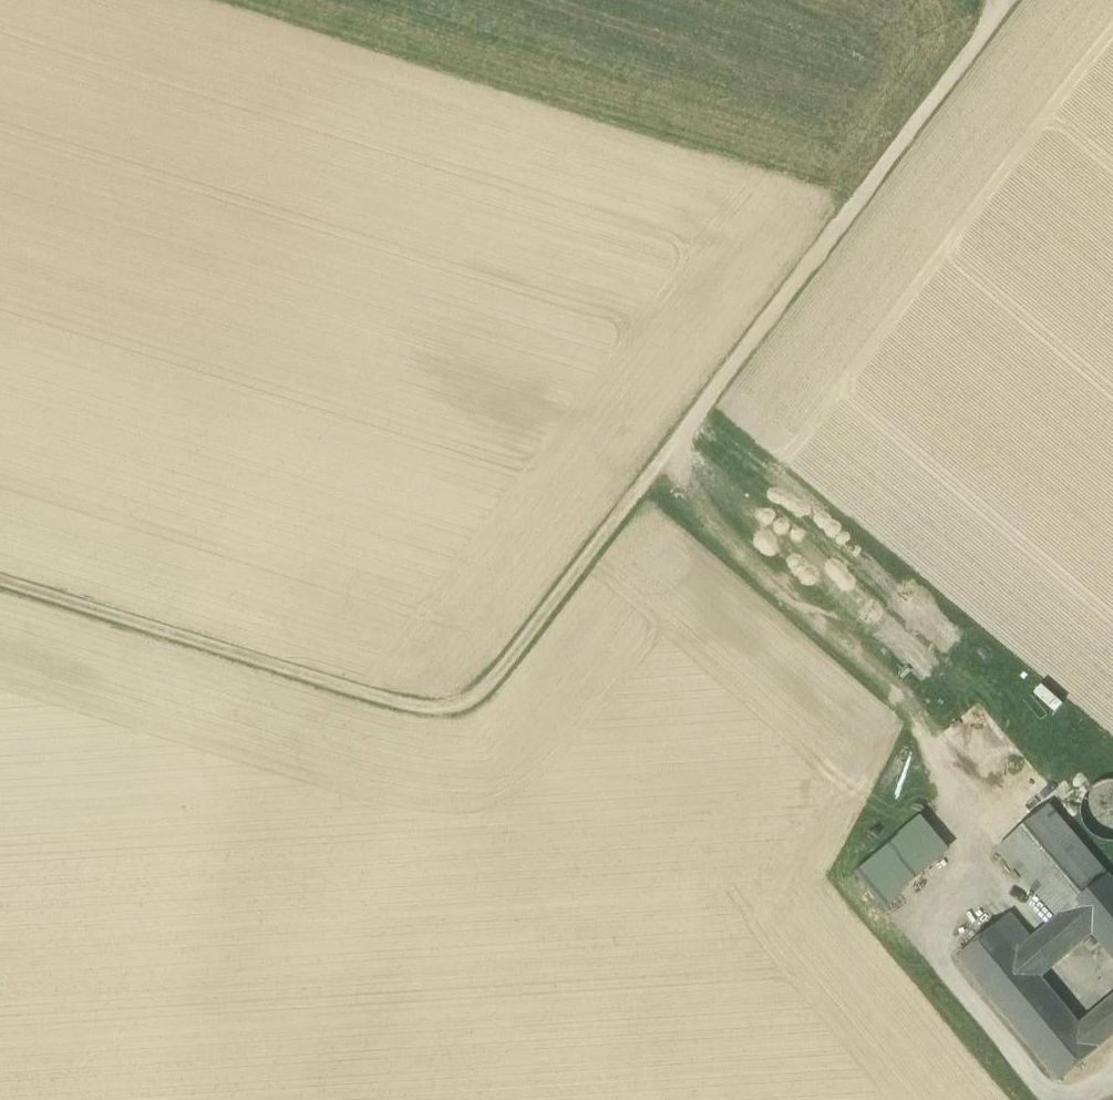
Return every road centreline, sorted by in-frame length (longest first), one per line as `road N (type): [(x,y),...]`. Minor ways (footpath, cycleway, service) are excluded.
road 1 (track): [(0,582),(386,699),(437,708),(469,700),(499,674),(1011,0)]

